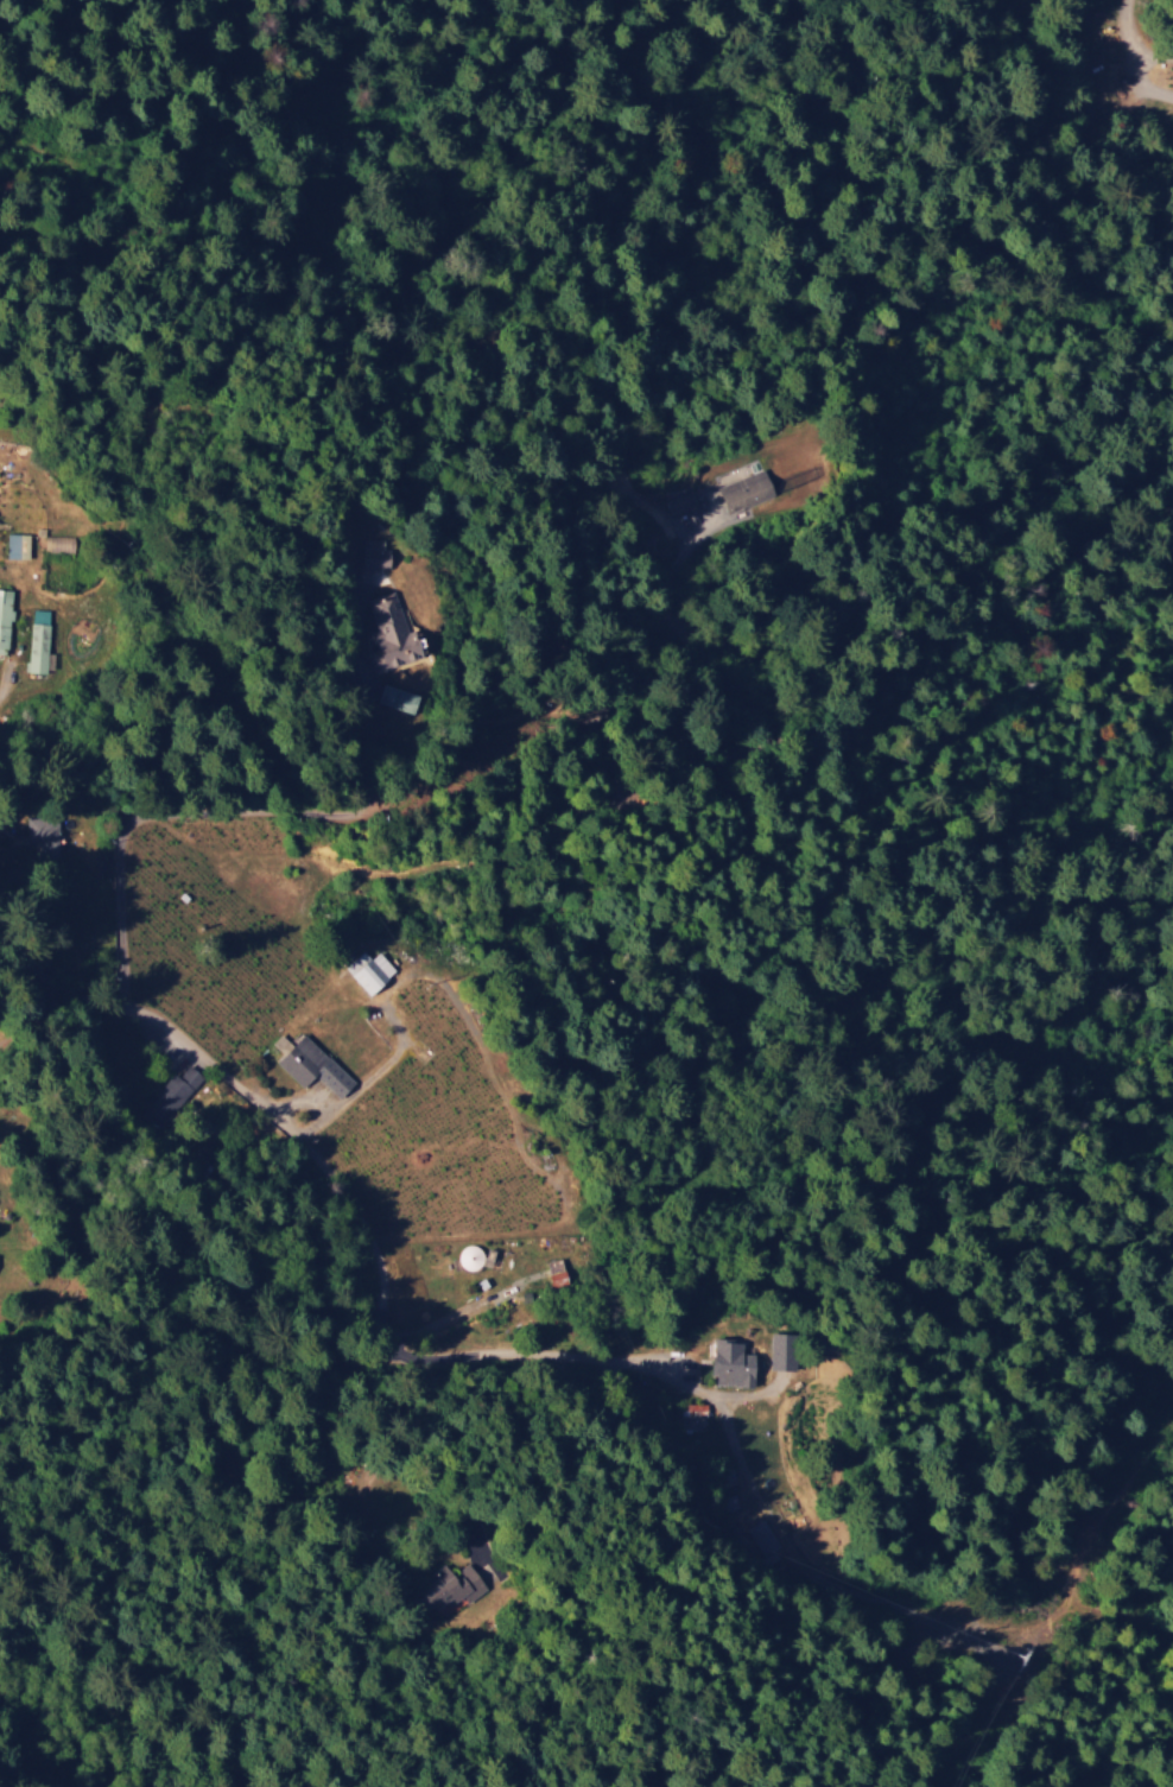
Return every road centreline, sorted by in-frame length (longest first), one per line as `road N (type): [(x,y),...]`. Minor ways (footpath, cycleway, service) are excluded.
road 1 (residential): [(780,1377),(576,1379),(426,1358),(397,1323),(361,1215),(285,1135),(157,1028),(127,1015),(46,1003),(0,968)]
road 2 (residential): [(214,1077),(424,1026),(556,944),(570,816),(544,748)]

